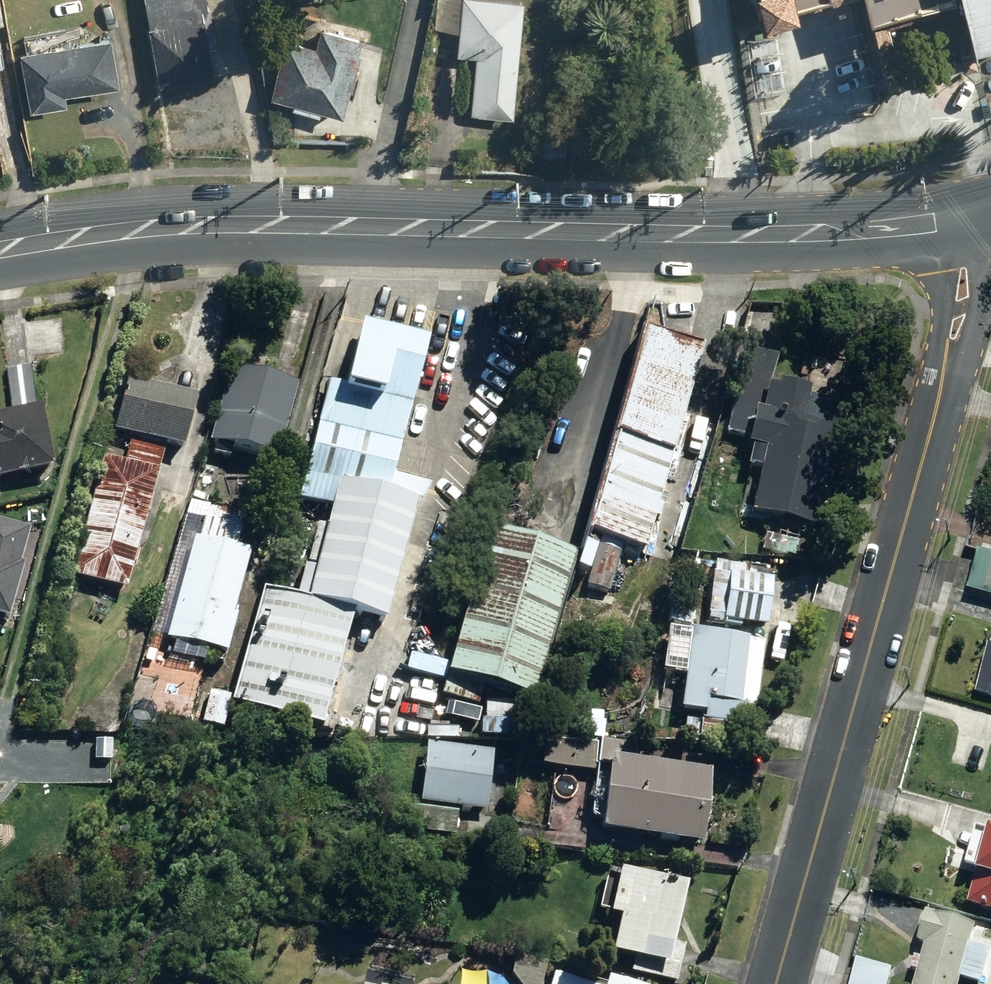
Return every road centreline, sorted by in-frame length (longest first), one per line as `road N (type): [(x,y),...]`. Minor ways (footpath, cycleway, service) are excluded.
road 1 (secondary): [(969,226),(821,234),(279,225),(0,252)]
road 2 (residential): [(774,983),(960,303),(969,226)]

